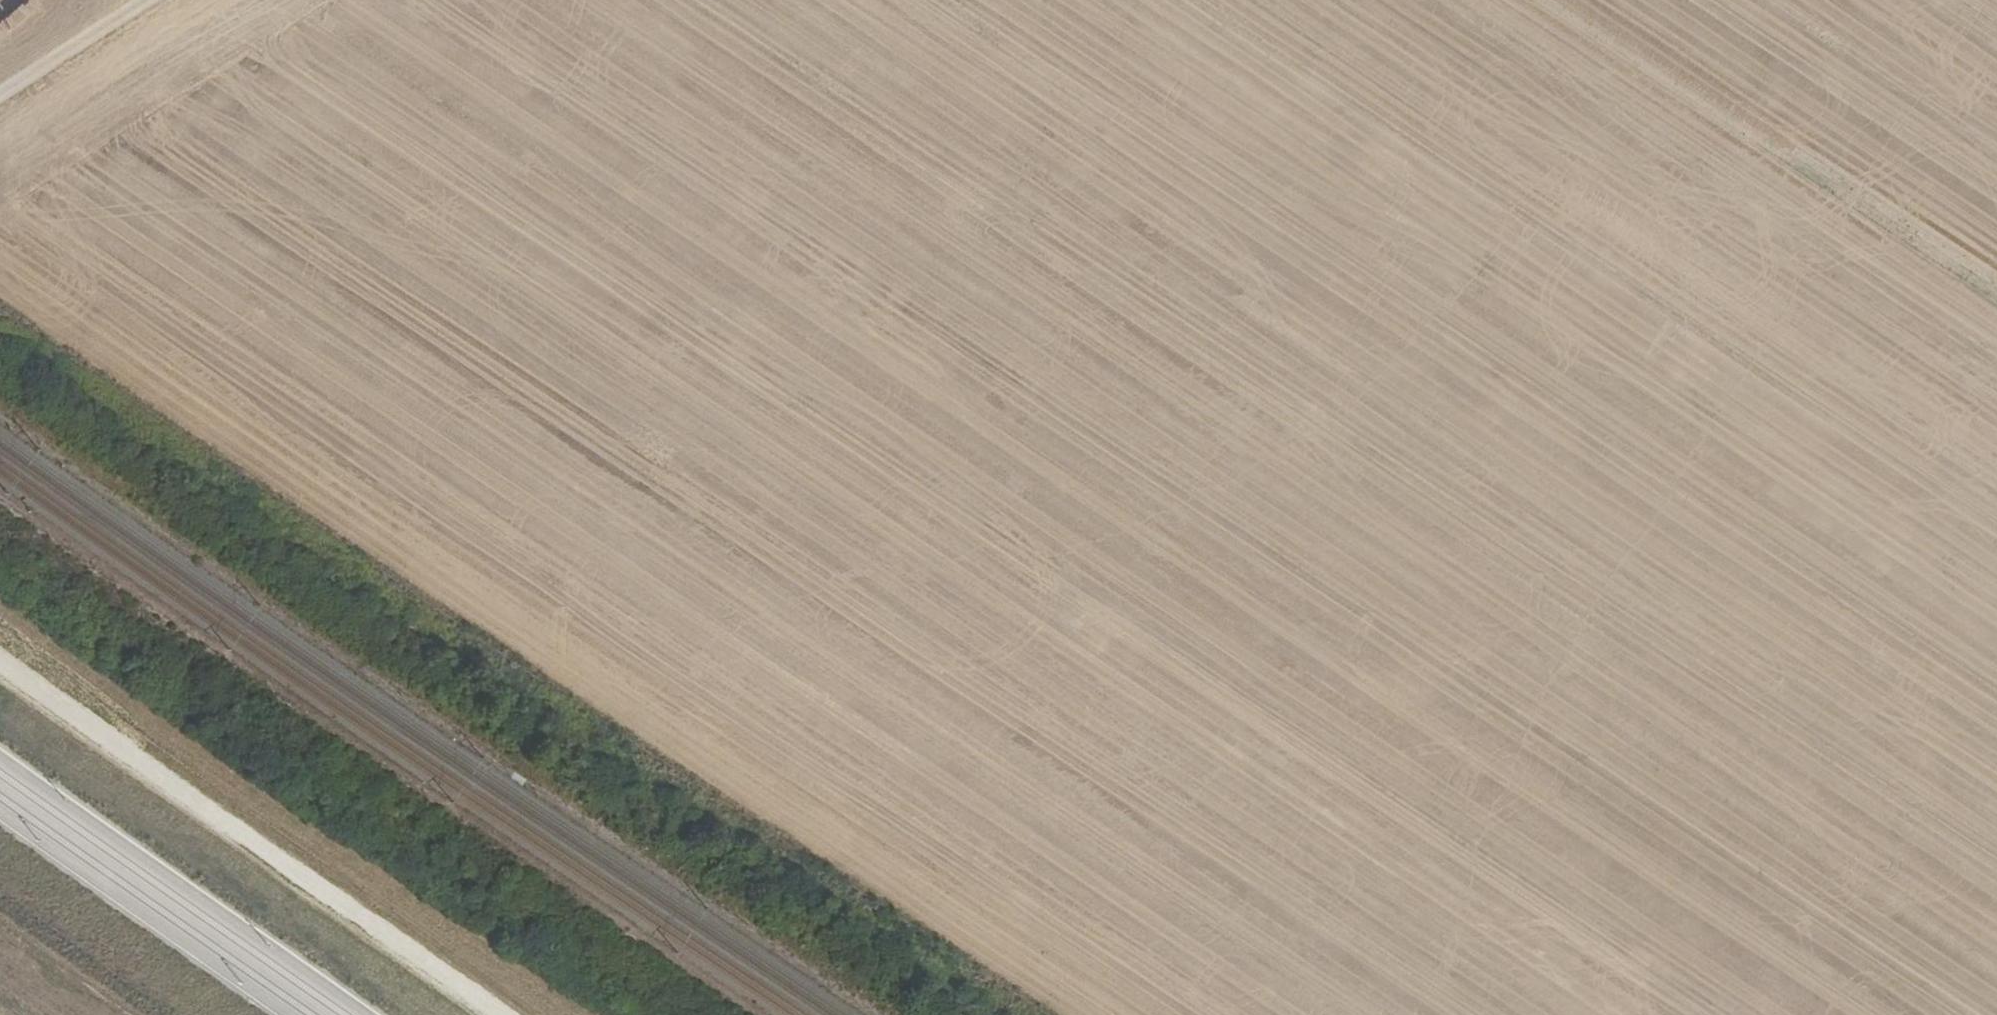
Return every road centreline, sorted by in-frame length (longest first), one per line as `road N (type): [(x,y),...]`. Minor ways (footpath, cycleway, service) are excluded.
road 1 (track): [(0,663),(503,1014)]
road 2 (track): [(0,97),(154,0)]

